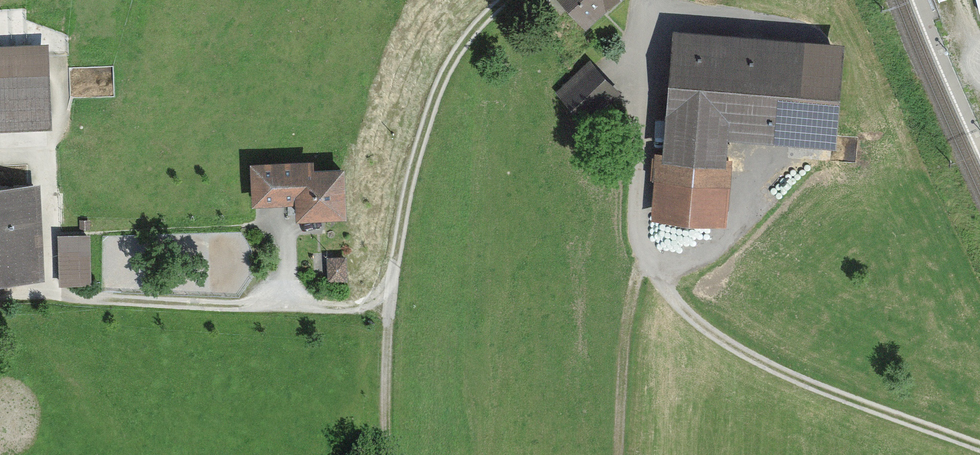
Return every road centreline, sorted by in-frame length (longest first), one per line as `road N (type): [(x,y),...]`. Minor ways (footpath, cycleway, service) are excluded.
road 1 (track): [(669,296),(712,338),(791,379),(979,449)]
road 2 (track): [(389,313),(401,226),(430,111),(464,43),(504,0)]
road 3 (track): [(651,267),(636,283),(623,346),(621,454)]
road 4 (track): [(386,454),(389,313)]

